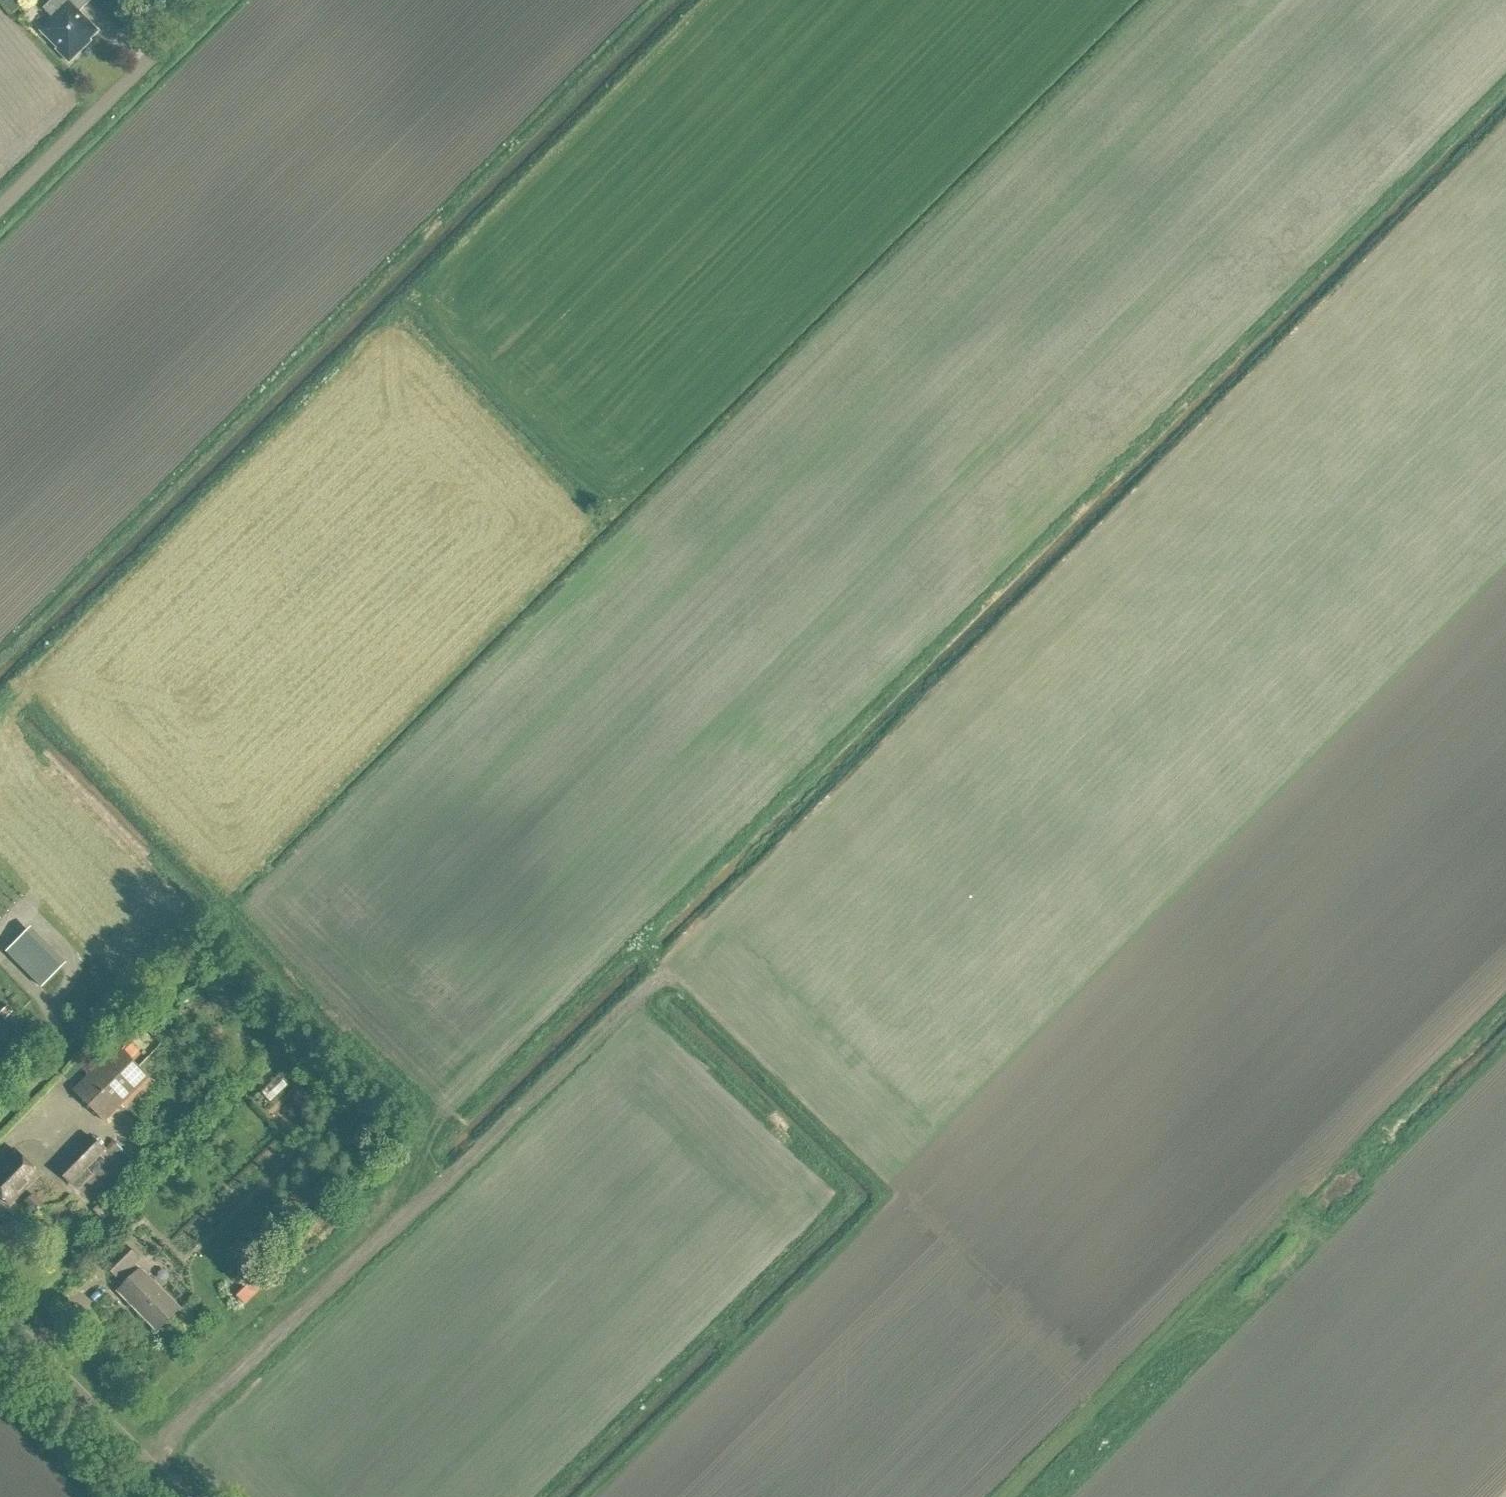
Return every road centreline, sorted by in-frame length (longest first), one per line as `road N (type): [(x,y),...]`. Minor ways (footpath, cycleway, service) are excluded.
road 1 (unclassified): [(0,216),(219,0)]
road 2 (residential): [(178,1496),(0,1316)]

